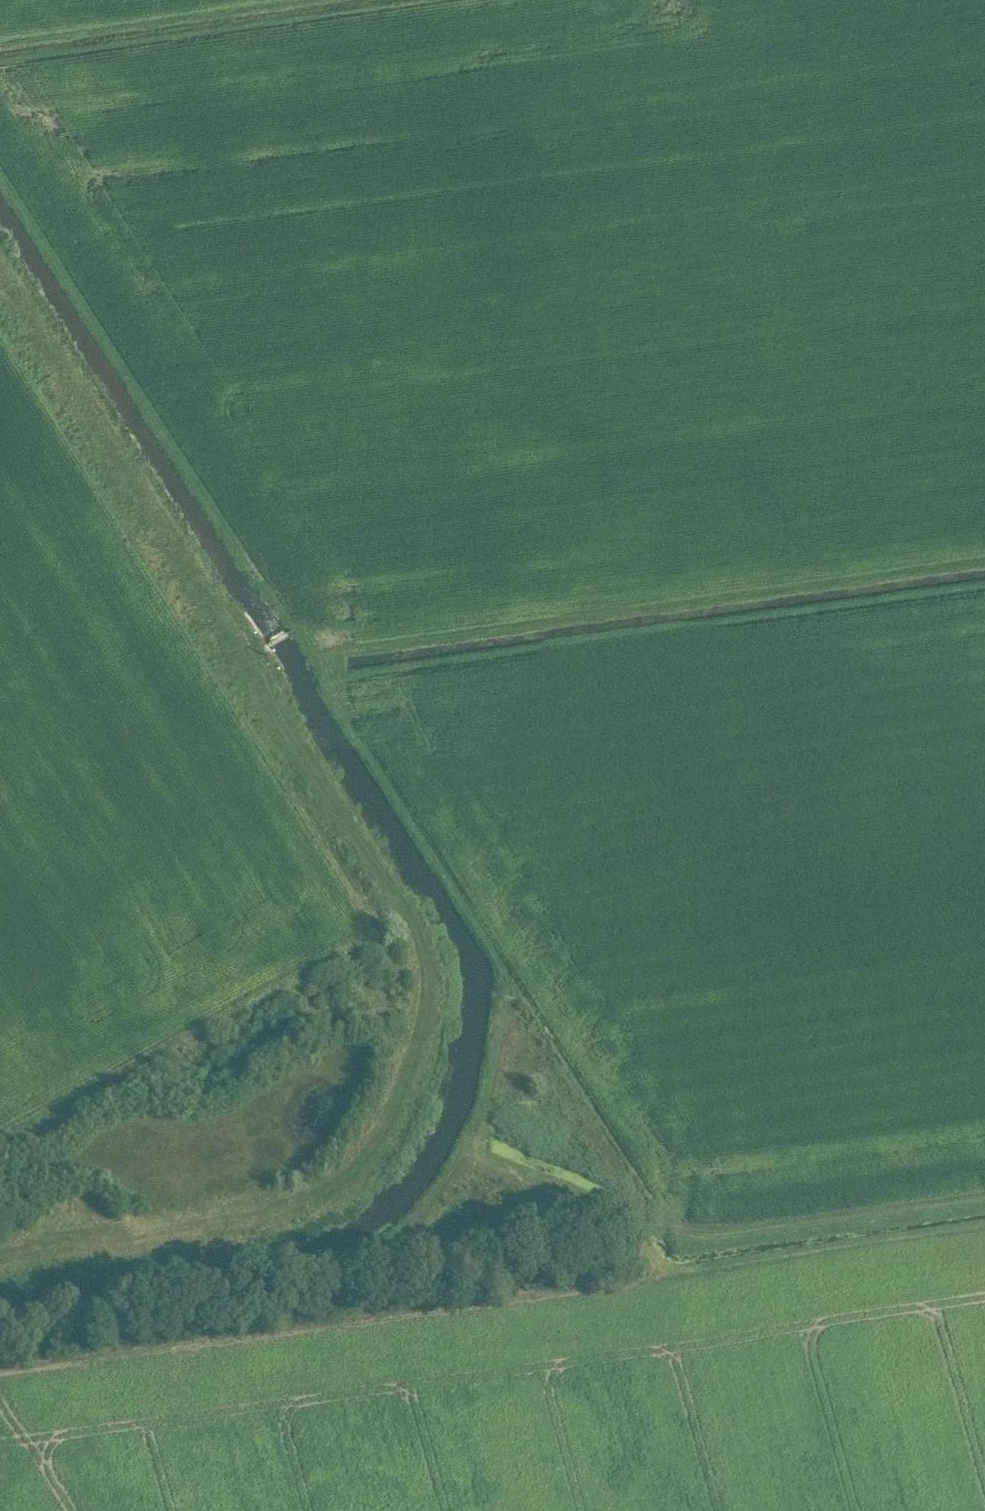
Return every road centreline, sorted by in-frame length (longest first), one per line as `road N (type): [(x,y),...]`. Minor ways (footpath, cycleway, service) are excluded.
road 1 (track): [(674,1278),(0,1382)]

